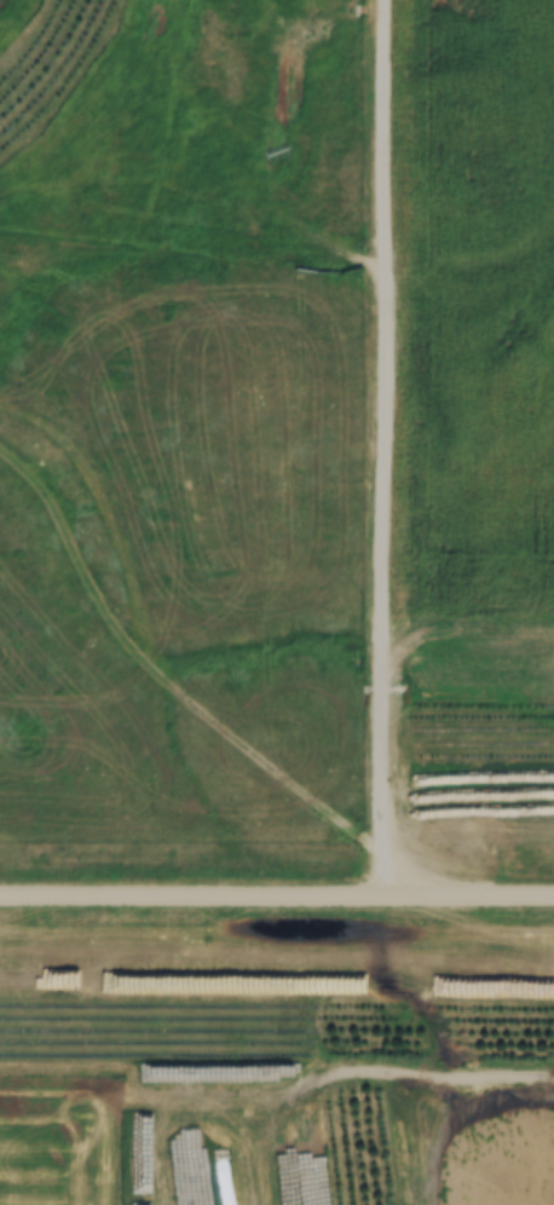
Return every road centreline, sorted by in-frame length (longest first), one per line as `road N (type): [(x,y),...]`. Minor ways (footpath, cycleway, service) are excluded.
road 1 (residential): [(553,893),(0,894)]

